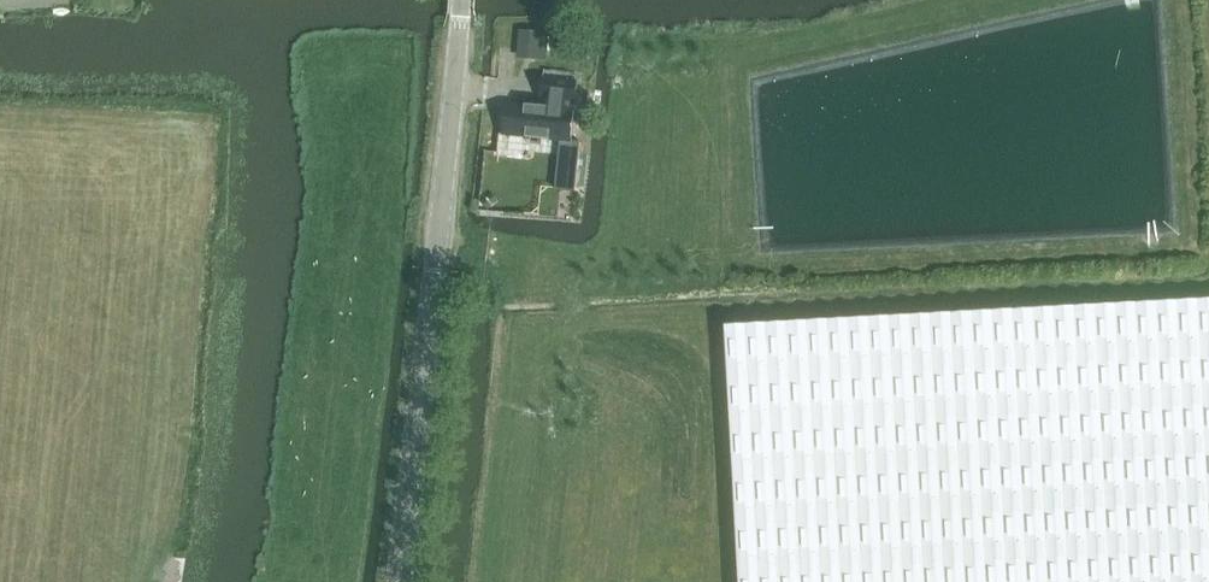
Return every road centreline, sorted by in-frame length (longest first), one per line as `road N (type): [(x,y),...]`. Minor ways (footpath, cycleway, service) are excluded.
road 1 (tertiary): [(399,581),(465,0)]

